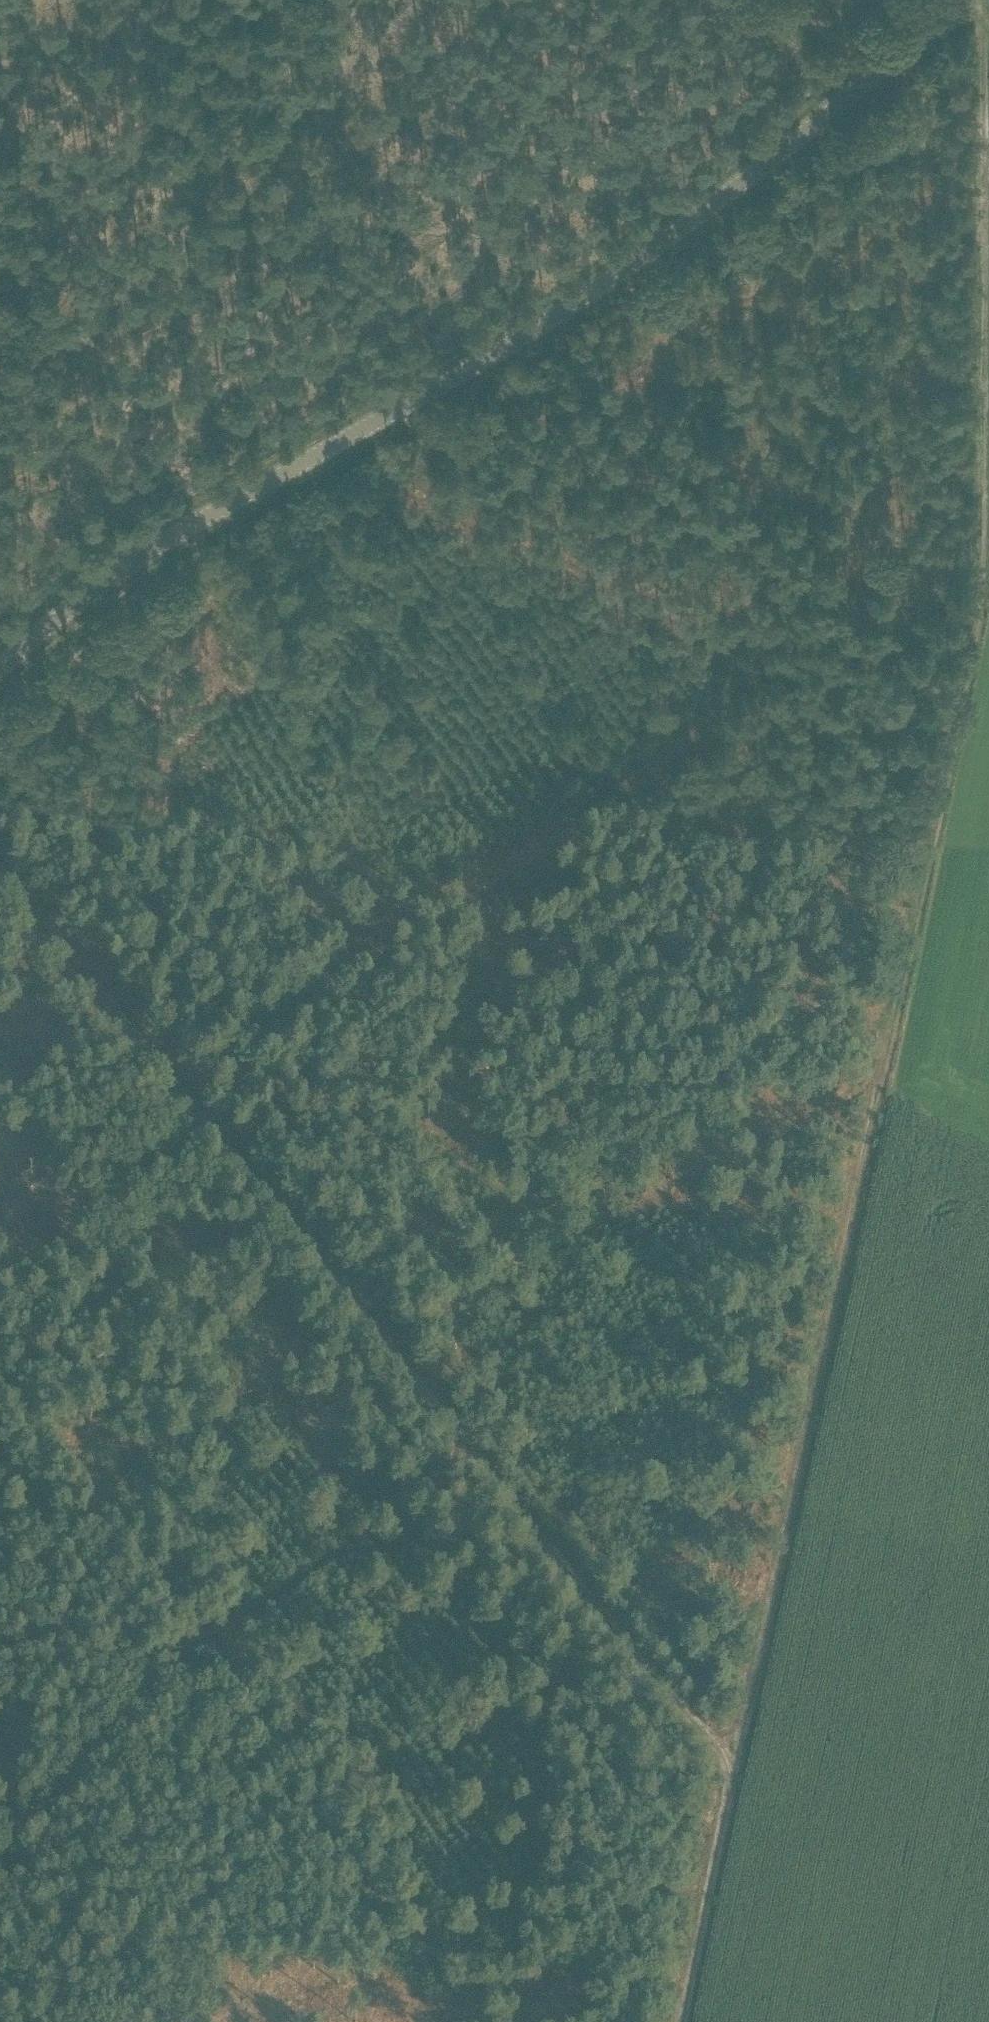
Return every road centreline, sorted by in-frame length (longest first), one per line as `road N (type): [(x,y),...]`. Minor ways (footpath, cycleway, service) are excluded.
road 1 (track): [(679,2021),(730,1797),(731,1778),(717,1751),(0,876)]
road 2 (unclassified): [(0,669),(193,524),(586,295),(738,185),(956,0)]
road 3 (track): [(470,1450),(194,1642),(0,1855)]

